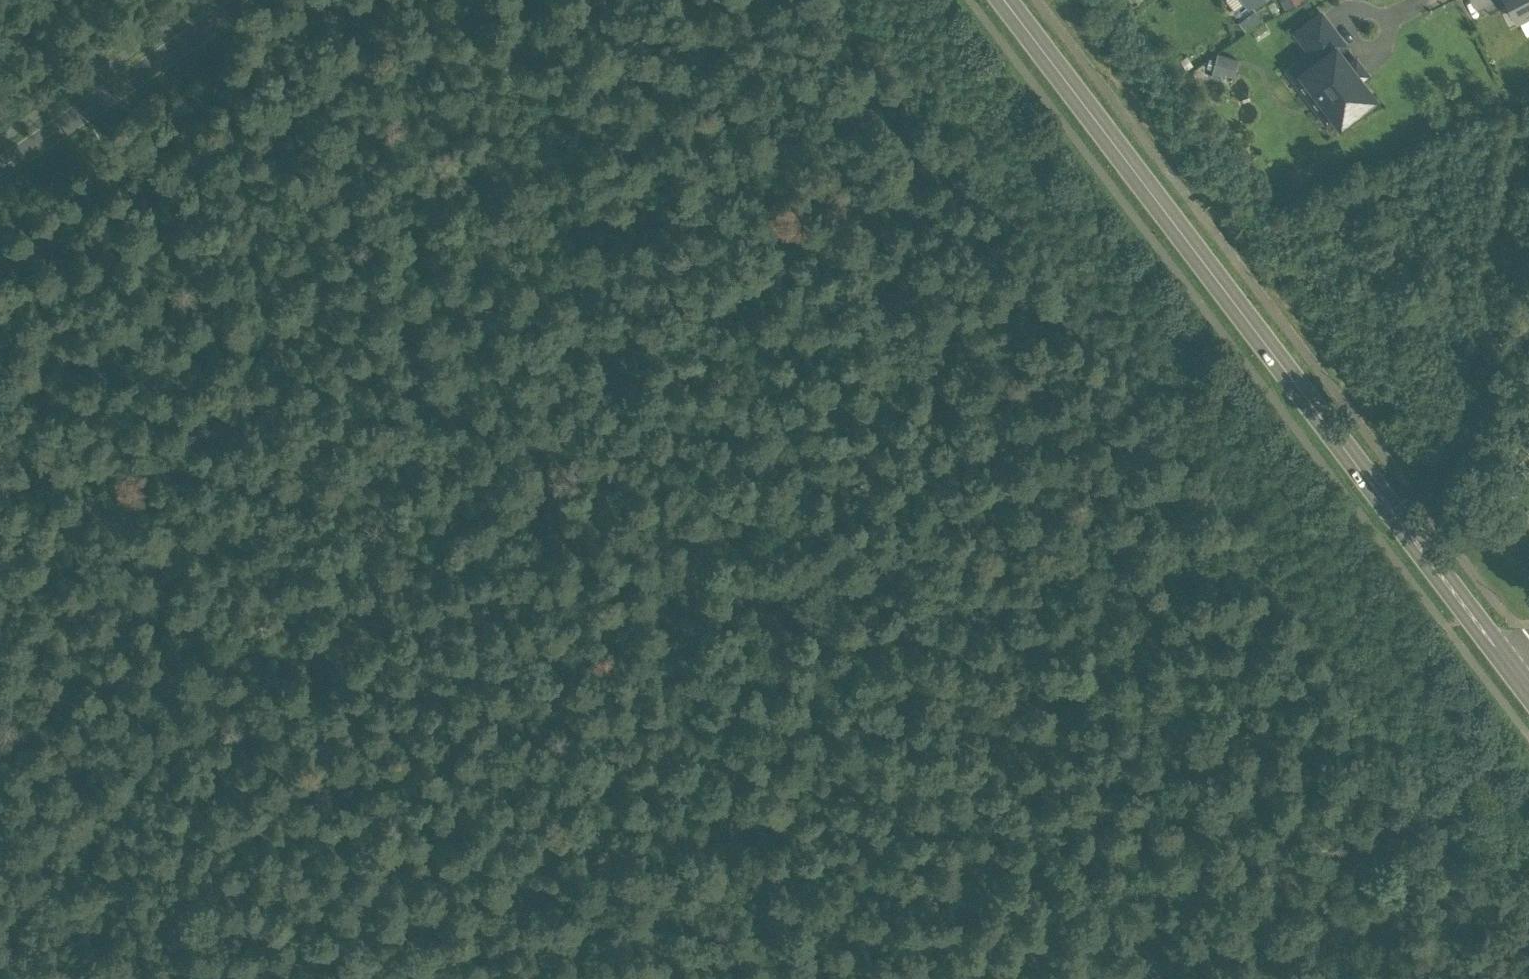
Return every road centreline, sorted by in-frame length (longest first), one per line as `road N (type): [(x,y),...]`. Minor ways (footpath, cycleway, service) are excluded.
road 1 (secondary): [(1516,672),(1004,0)]
road 2 (track): [(1528,741),(1164,978)]
road 3 (tertiary): [(0,168),(248,0)]
road 4 (track): [(0,815),(123,978)]

